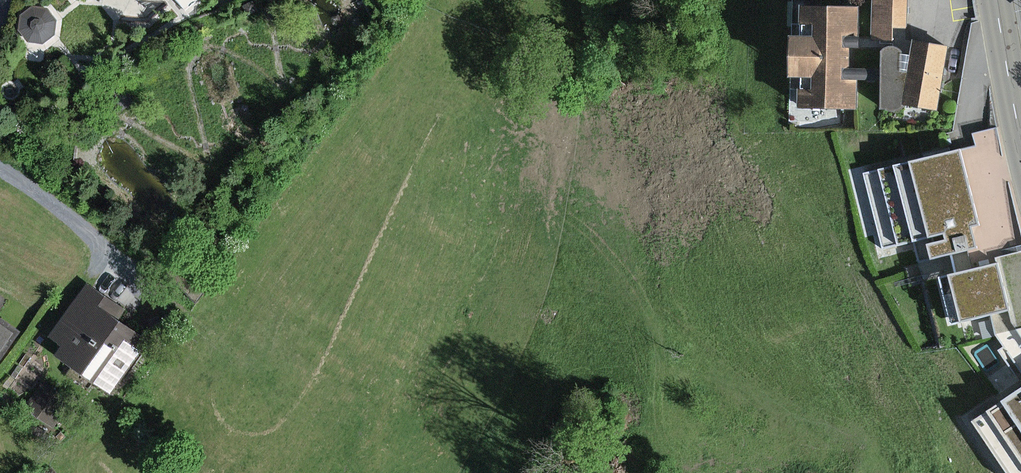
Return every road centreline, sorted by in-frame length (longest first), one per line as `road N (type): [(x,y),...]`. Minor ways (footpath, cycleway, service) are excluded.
road 1 (unclassified): [(0,167),(77,220),(137,284)]
road 2 (secondary): [(1020,138),(996,0)]

